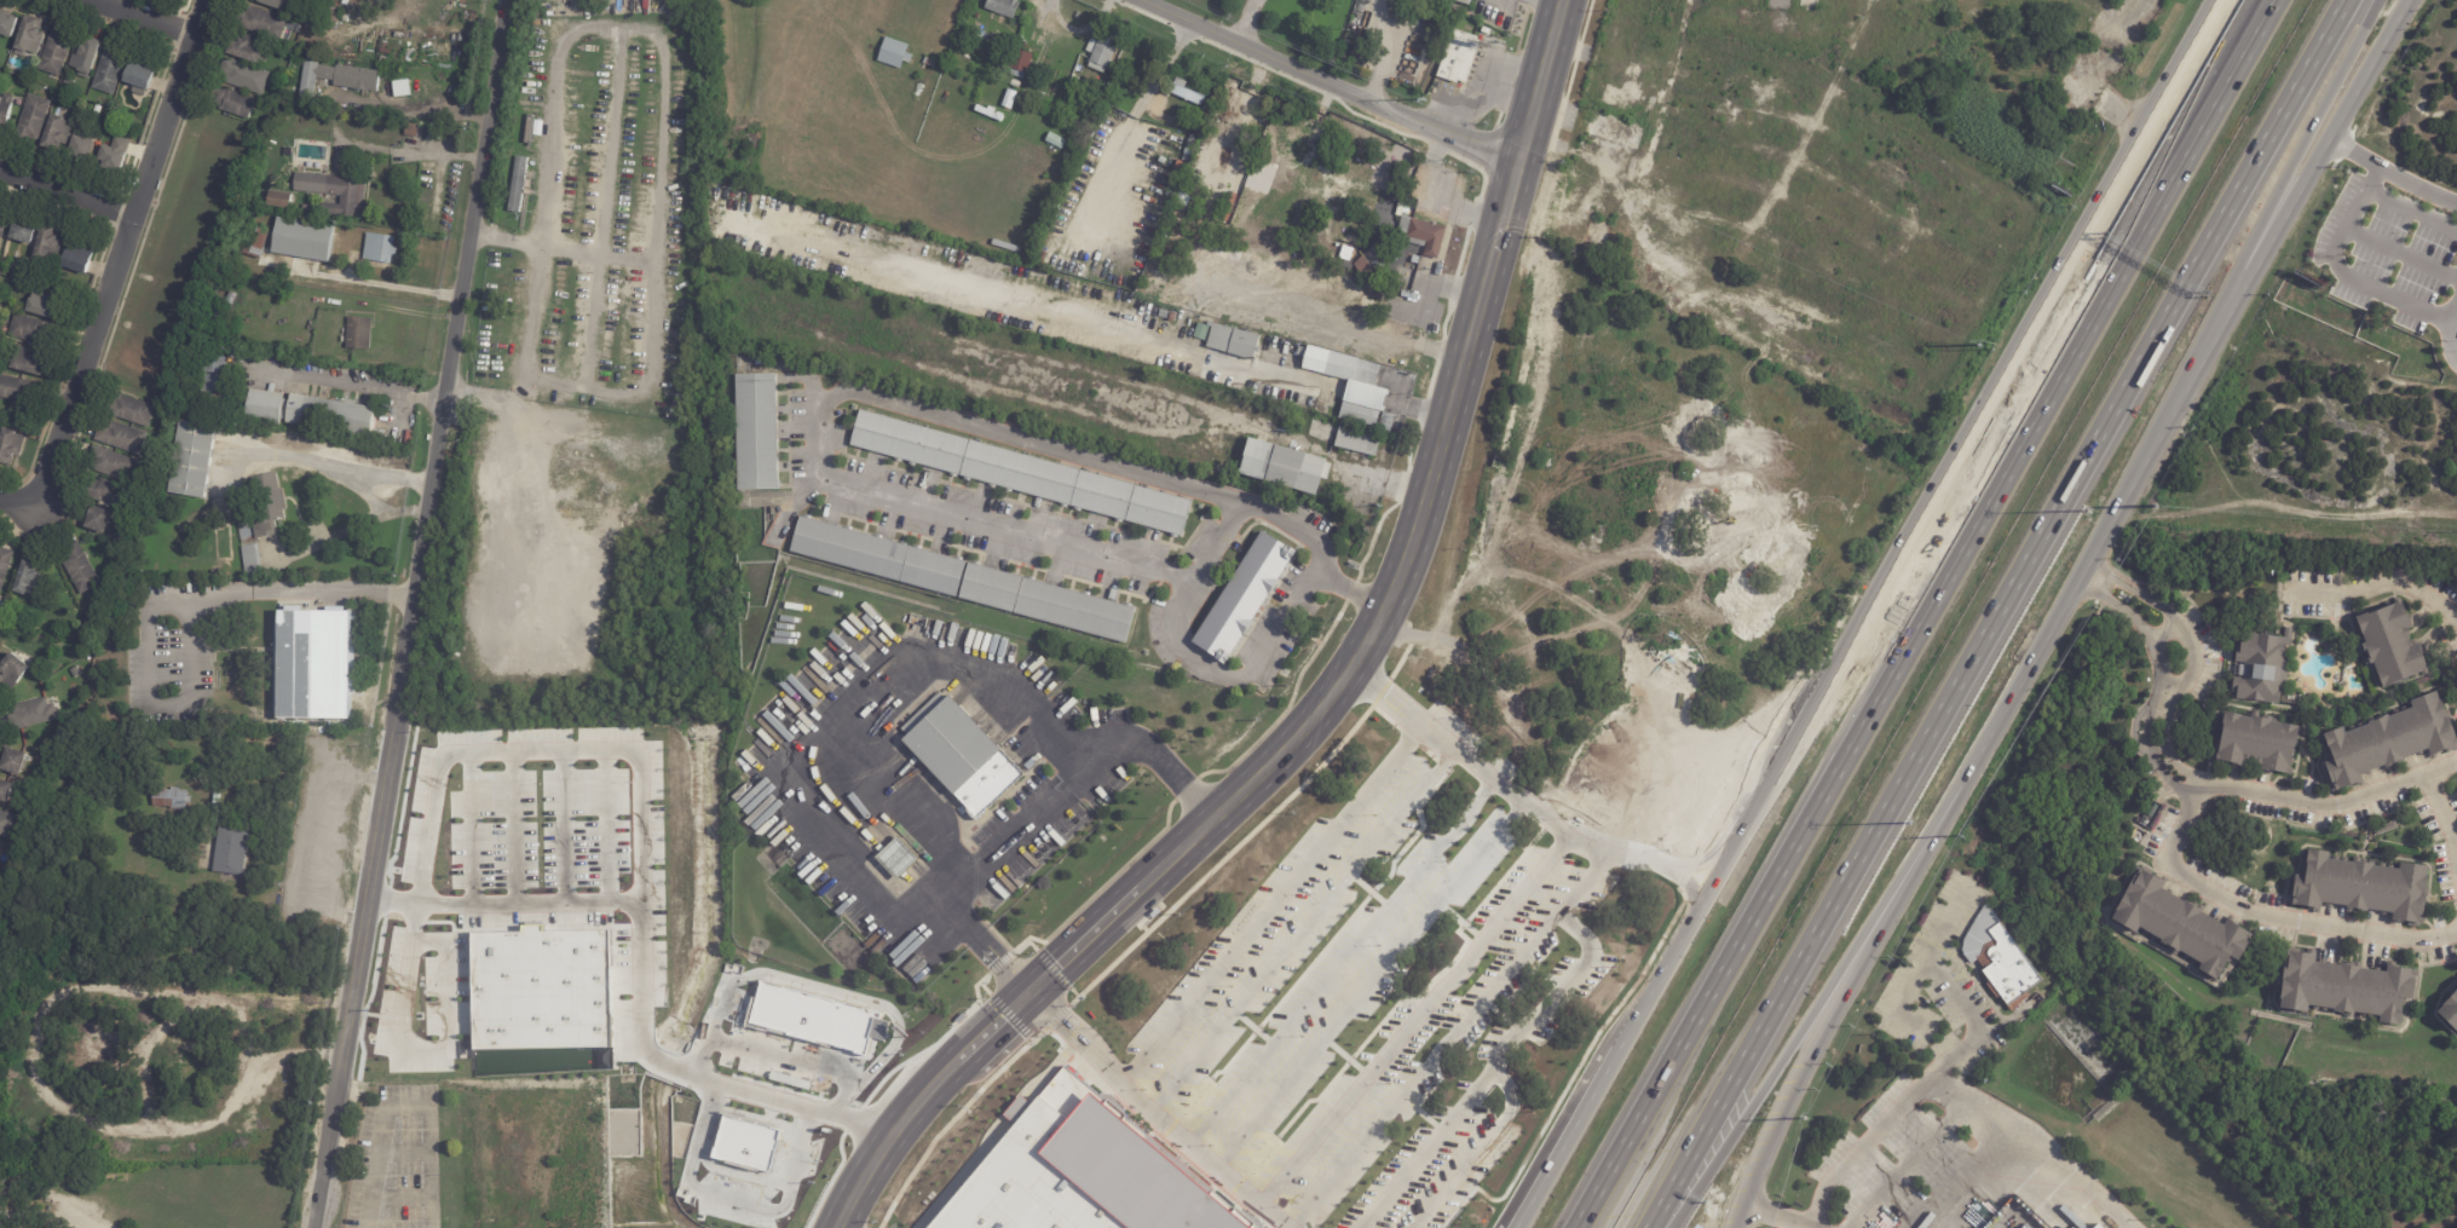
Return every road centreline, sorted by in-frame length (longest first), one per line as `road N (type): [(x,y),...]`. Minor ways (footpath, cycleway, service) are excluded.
road 1 (motorway): [(1646,1227),(2345,0)]
road 2 (motorway): [(2275,0),(1577,1227)]
road 3 (residential): [(505,0),(373,756),(303,1227)]
road 4 (secondary): [(2218,0),(2072,264),(1752,800),(1678,942)]
road 5 (tertiary): [(2088,234),(1967,178),(1897,166),(1690,204),(1573,189),(1125,0)]
road 6 (secondary): [(1739,1227),(1757,1172),(2194,358)]
road 7 (primary): [(1443,471),(1405,580),(1303,734),(1031,998)]
road 8 (motorway): [(1670,1227),(2019,680)]
road 9 (residential): [(0,500),(30,507),(206,0)]
road 10 (primary): [(1564,0),(1443,471)]
road 11 (secondary): [(2194,358),(2410,0)]
road 12 (residential): [(2456,934),(2423,940),(2247,912),(2168,865),(2208,783)]
road 13 (secondary): [(1678,942),(1509,1227)]
road 14 (primary): [(1031,998),(878,1172),(847,1227)]
road 15 (residential): [(2208,783),(2341,805),(2456,761)]
road 16 (residential): [(2174,757),(2167,734),(2194,665),(2193,645),(2178,616),(2092,559)]
road 17 (residential): [(2078,583),(2113,601),(2150,636),(2162,684),(2146,719),(2147,750),(2158,768)]
road 18 (residential): [(2456,618),(2398,583),(2355,596),(2297,592)]
road 19 (residential): [(0,174),(133,217)]

